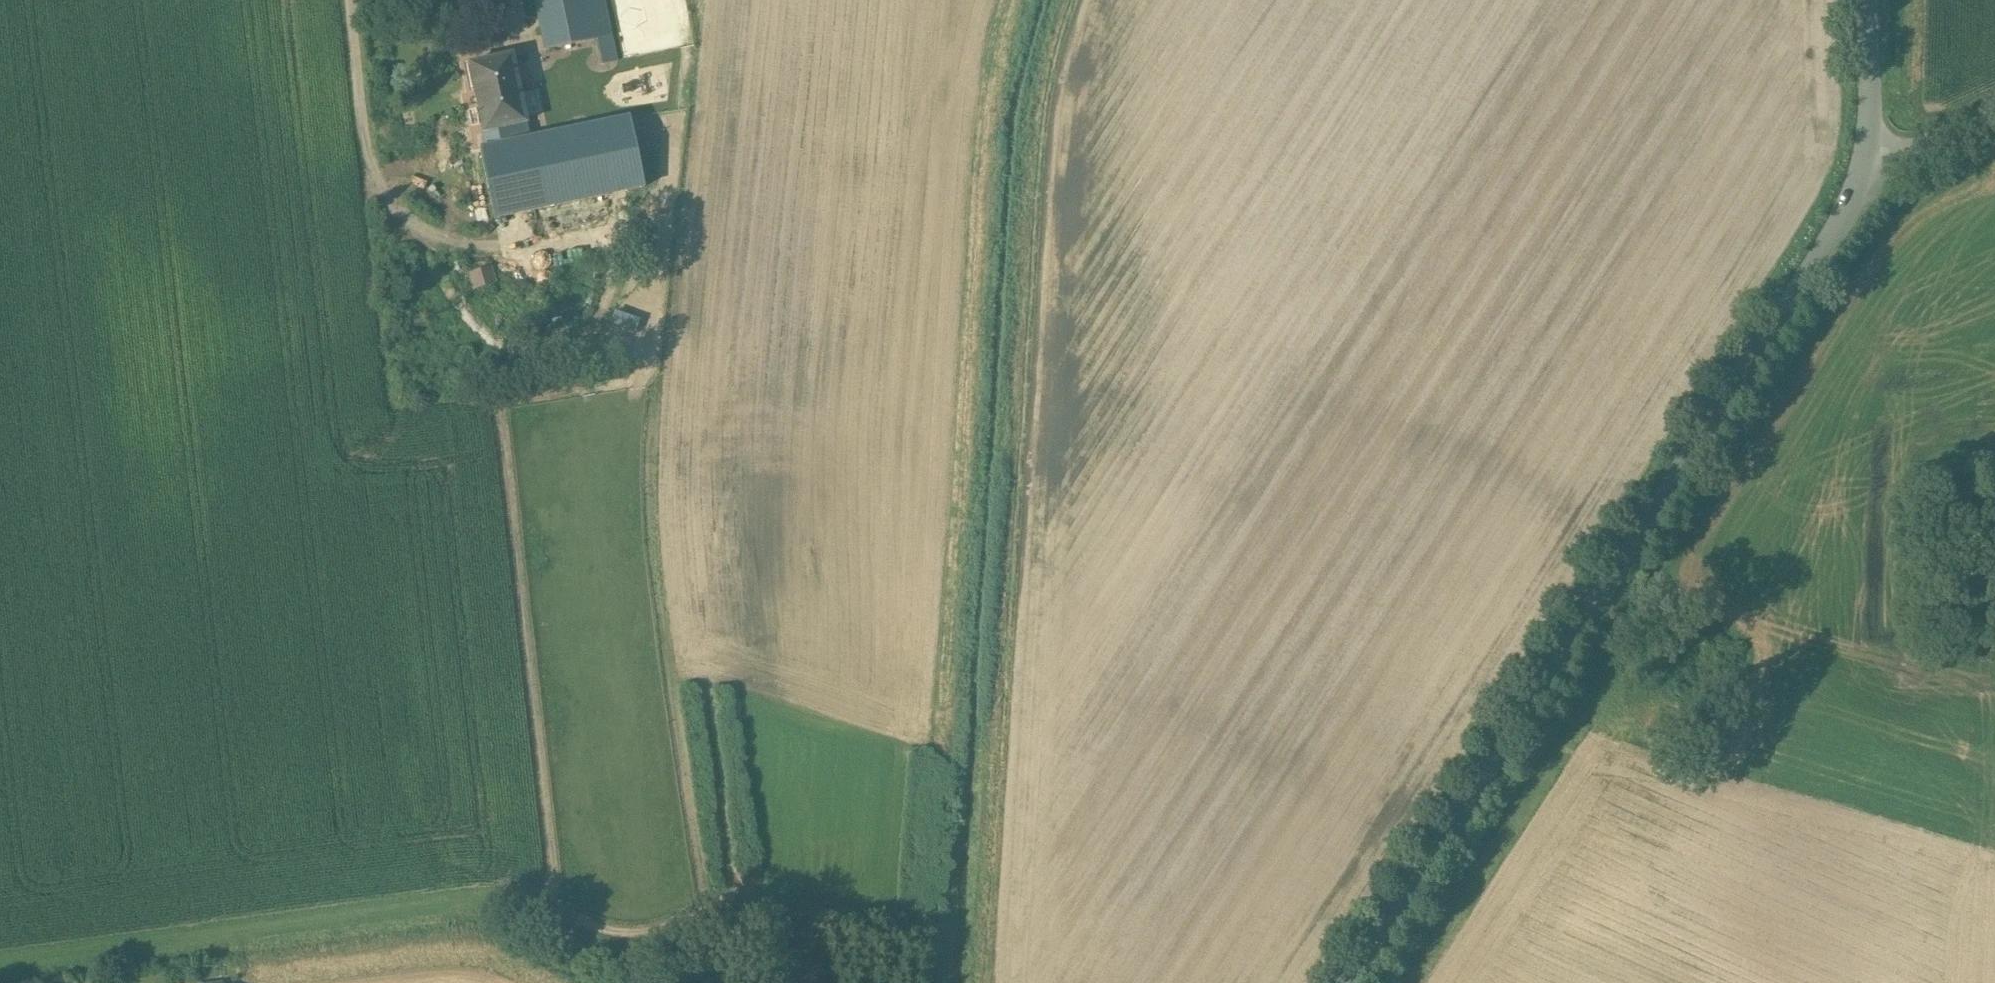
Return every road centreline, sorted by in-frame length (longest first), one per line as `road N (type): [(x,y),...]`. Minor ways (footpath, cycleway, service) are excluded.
road 1 (unclassified): [(1350,982),(1843,224),(1869,159)]
road 2 (unclassified): [(1869,159),(1868,0)]
road 3 (unclassified): [(1994,113),(1869,159)]

